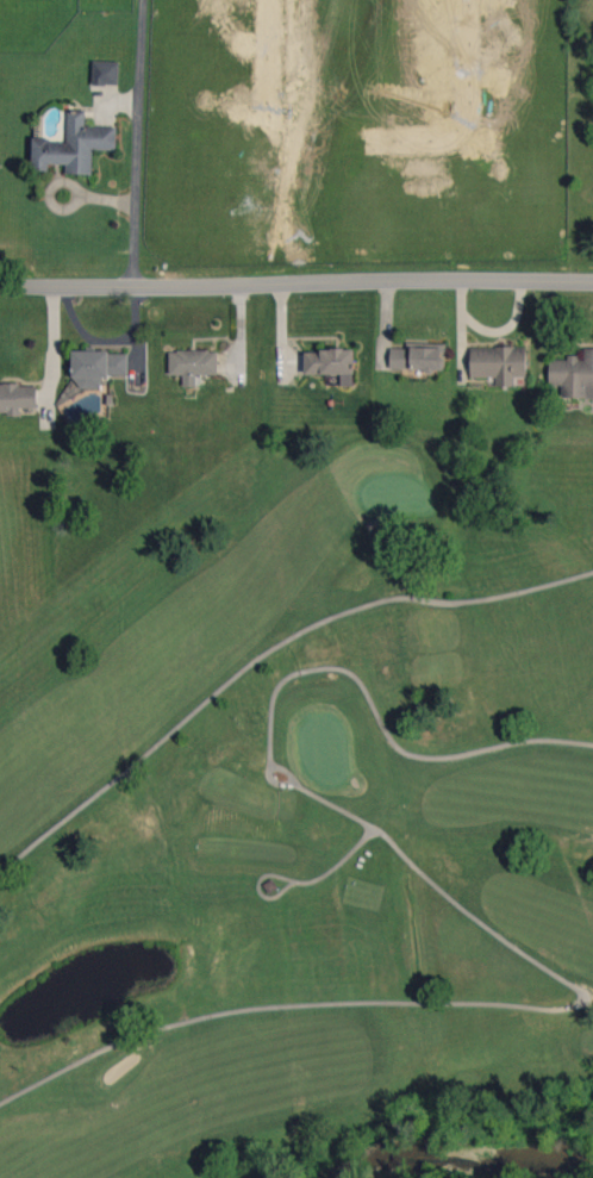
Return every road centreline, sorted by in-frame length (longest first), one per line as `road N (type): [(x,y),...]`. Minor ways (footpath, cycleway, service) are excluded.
road 1 (residential): [(0,284),(592,280)]

